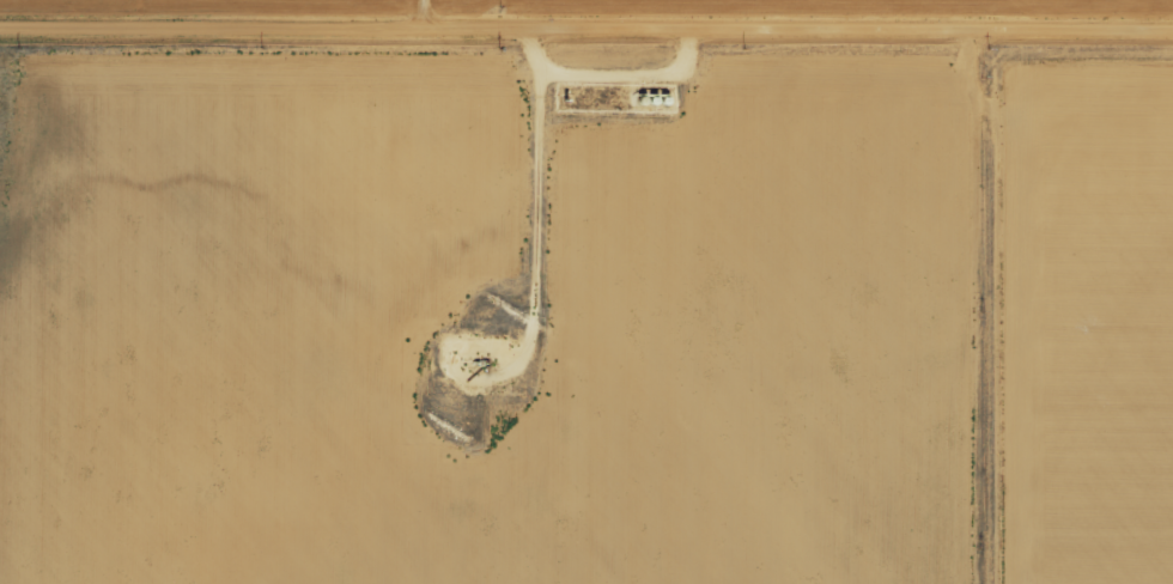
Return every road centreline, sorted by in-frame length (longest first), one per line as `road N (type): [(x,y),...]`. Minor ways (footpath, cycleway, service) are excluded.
road 1 (residential): [(0,29),(1172,29)]
road 2 (residential): [(981,583),(977,29)]
road 3 (track): [(528,29),(537,72),(537,166),(524,354)]
road 4 (track): [(537,72),(665,74),(681,68),(687,29)]

